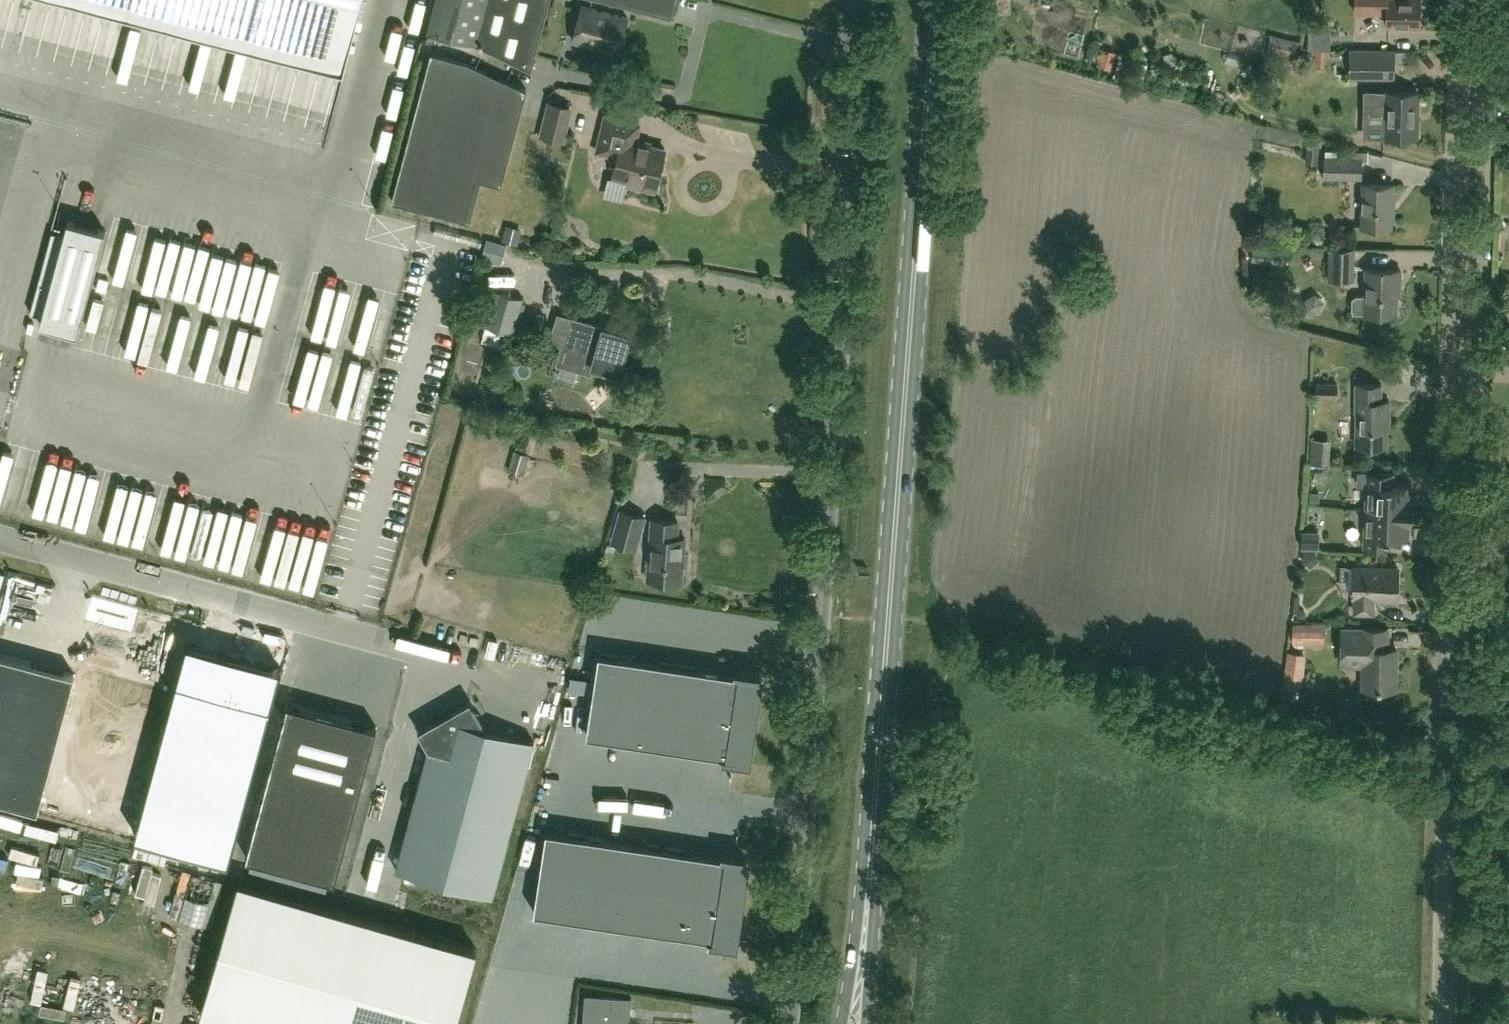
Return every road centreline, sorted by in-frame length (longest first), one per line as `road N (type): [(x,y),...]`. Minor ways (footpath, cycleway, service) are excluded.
road 1 (unclassified): [(794,1023),(863,0)]
road 2 (unclassified): [(1441,1023),(1467,0)]
road 3 (primary): [(868,880),(932,0)]
road 4 (unclassified): [(0,540),(426,657)]
road 5 (primary): [(868,880),(840,1023)]
road 6 (primary): [(864,1023),(868,880)]

